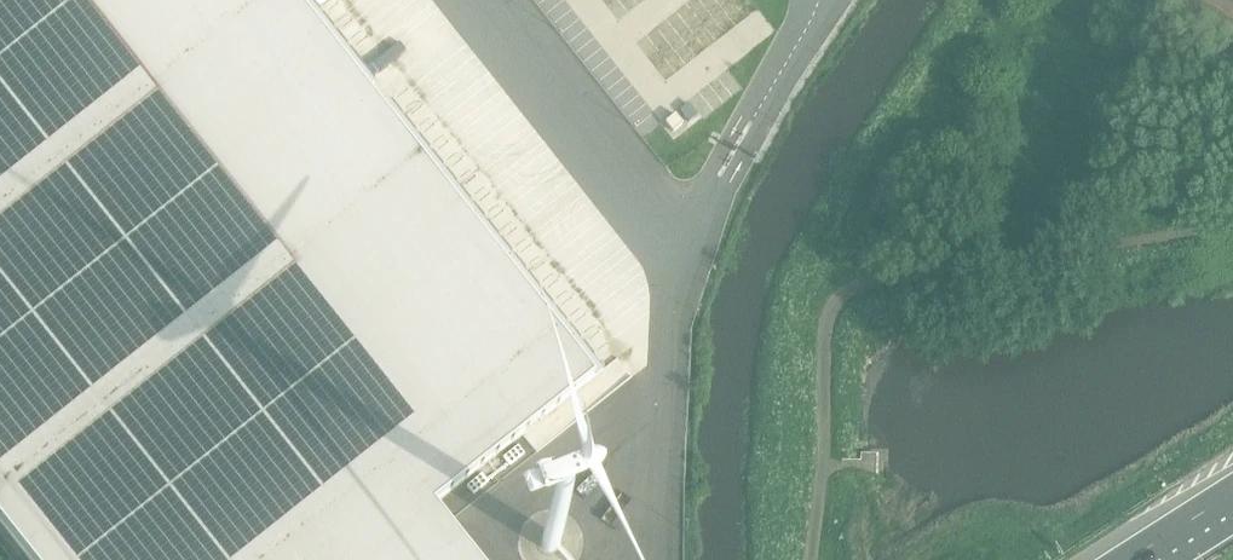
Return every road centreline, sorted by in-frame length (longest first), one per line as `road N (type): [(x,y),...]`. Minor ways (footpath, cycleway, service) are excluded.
road 1 (track): [(808,559),(819,337),(846,290),(1232,228)]

